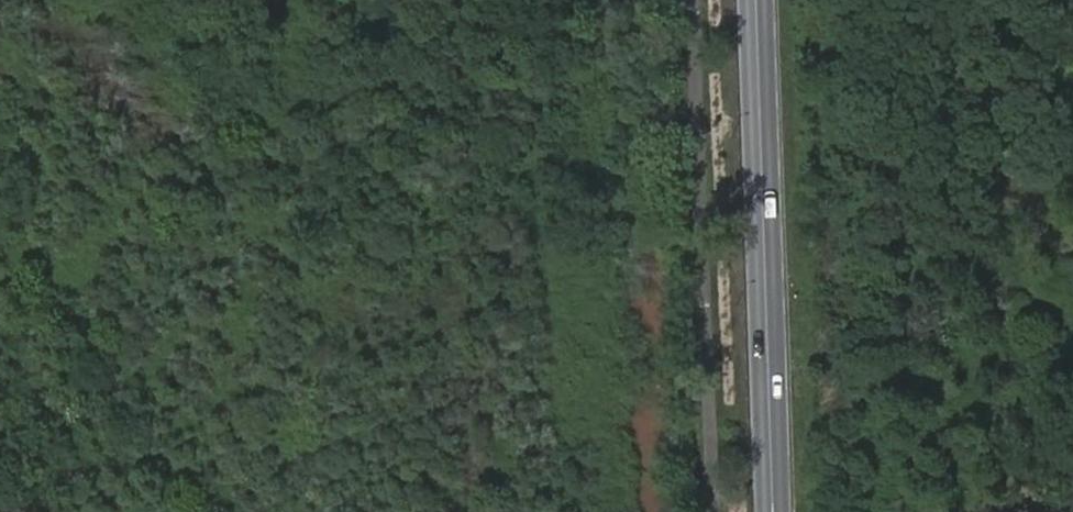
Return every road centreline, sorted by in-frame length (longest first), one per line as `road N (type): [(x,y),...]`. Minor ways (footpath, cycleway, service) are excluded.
road 1 (secondary): [(775,511),(758,0)]

